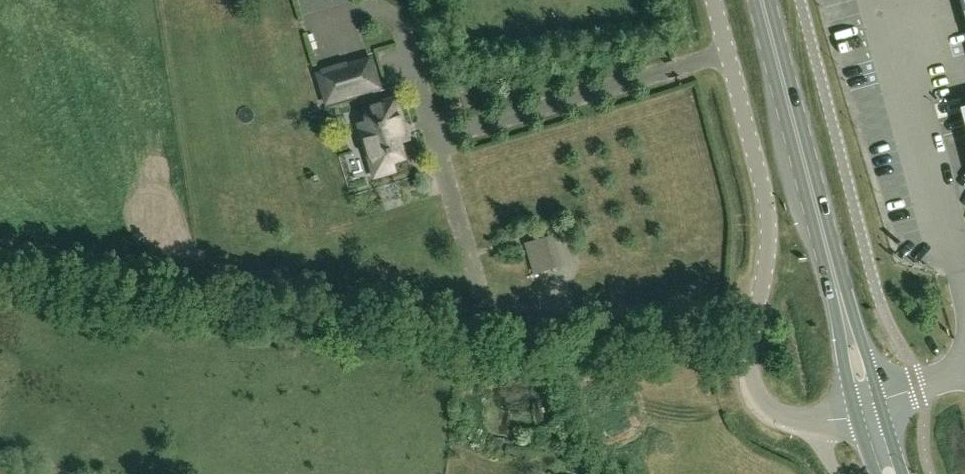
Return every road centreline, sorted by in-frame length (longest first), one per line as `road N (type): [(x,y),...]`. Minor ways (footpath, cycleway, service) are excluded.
road 1 (unclassified): [(714,0),(766,208),(750,375),(768,415),(817,423)]
road 2 (primary): [(870,406),(762,0)]

